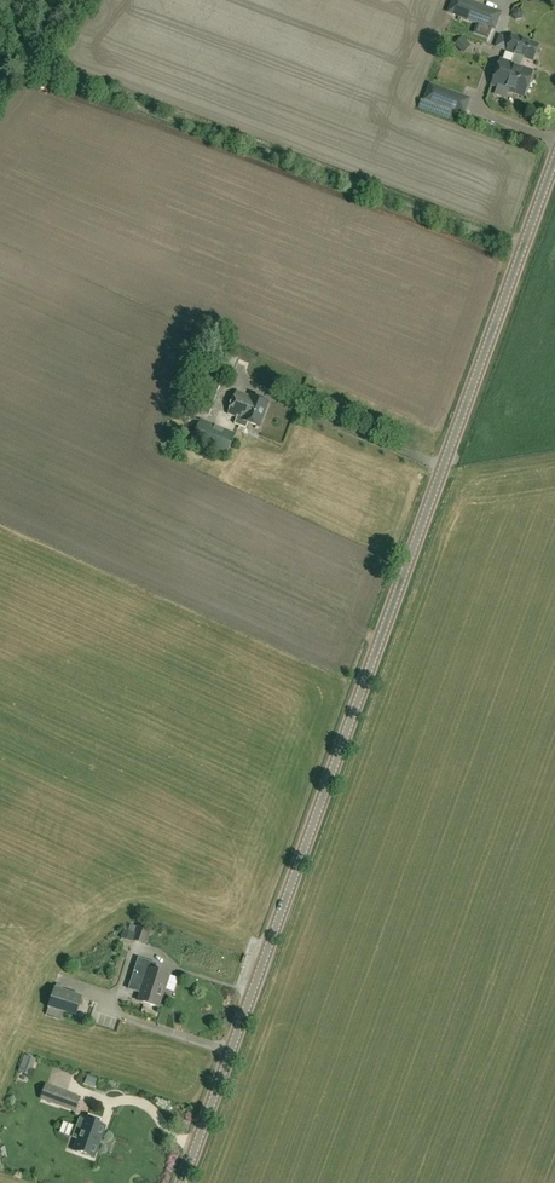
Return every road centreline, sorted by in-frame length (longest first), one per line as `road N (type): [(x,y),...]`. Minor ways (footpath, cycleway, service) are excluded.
road 1 (tertiary): [(183,1182),(554,165)]
road 2 (track): [(0,60),(218,130),(525,246)]

